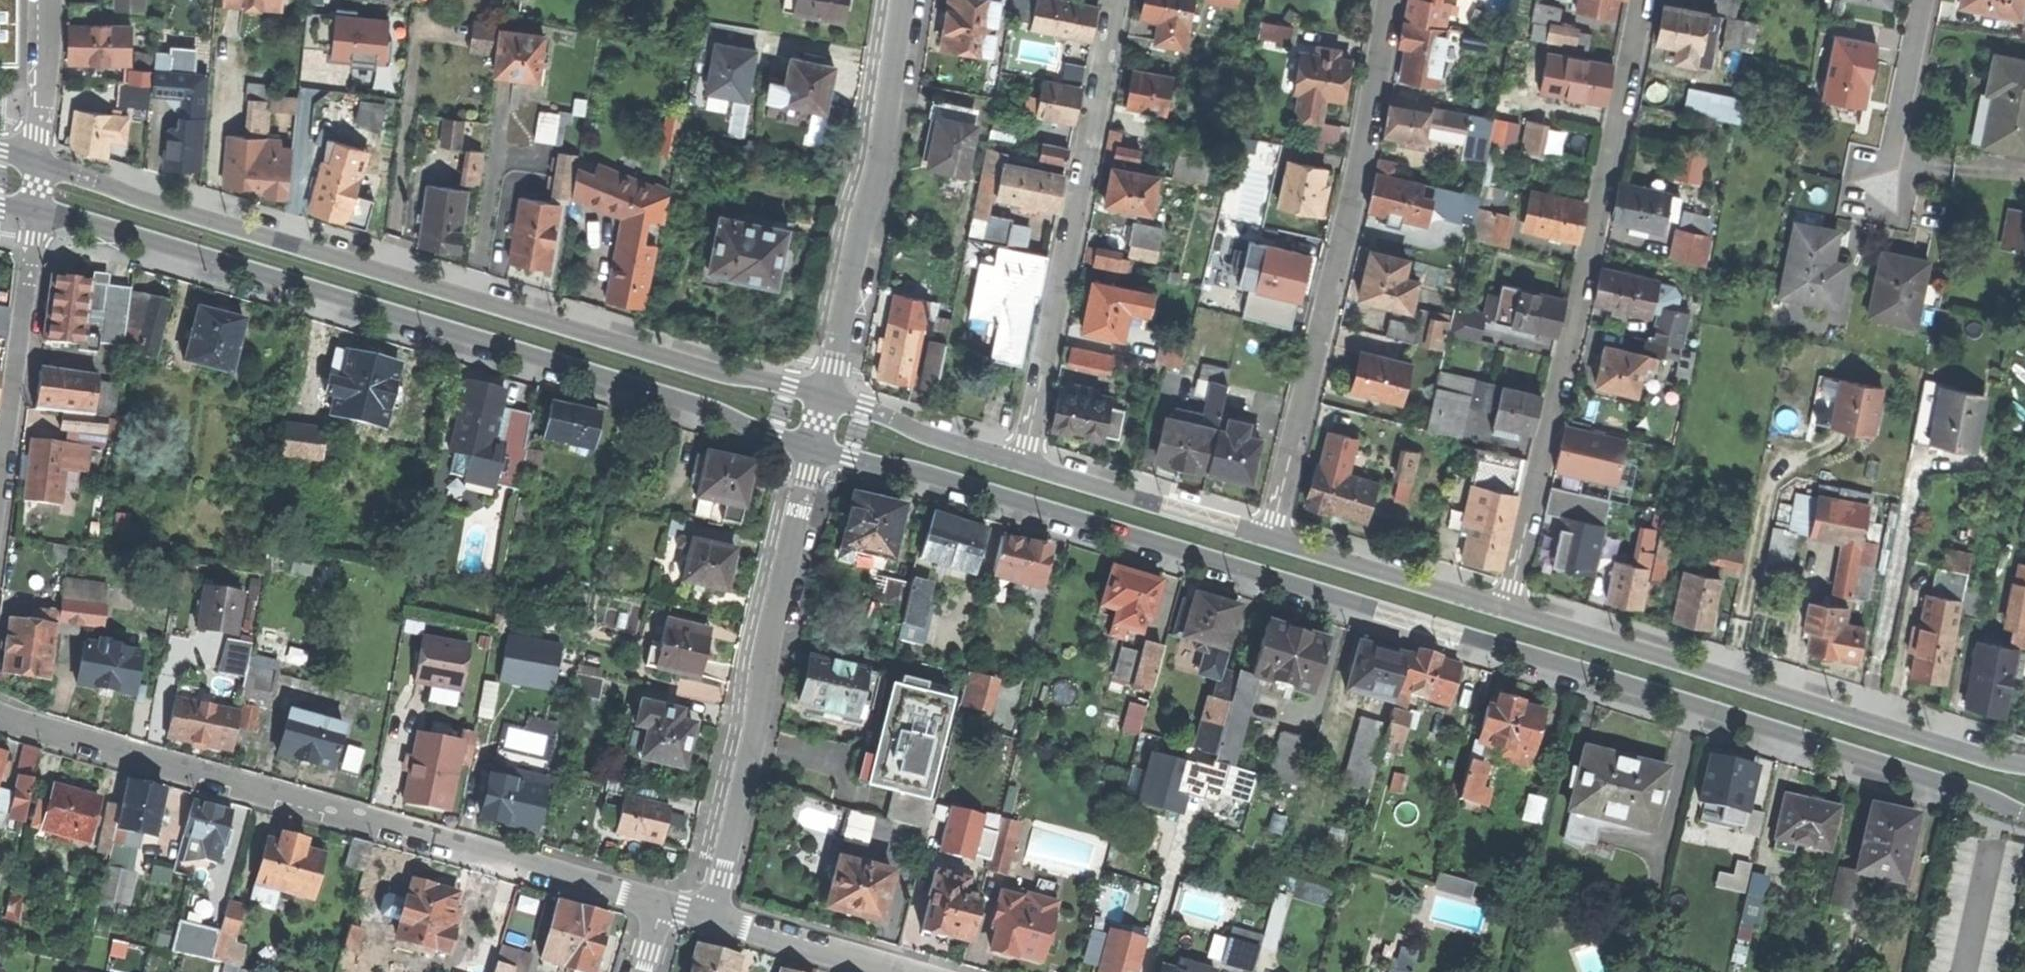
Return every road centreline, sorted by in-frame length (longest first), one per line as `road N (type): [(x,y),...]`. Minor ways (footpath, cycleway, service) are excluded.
road 1 (residential): [(813,447),(932,475),(1452,633),(2024,815)]
road 2 (residential): [(825,397),(719,373),(38,163)]
road 3 (residential): [(36,211),(707,407),(813,447)]
road 4 (residential): [(0,715),(660,904)]
road 5 (residential): [(1507,611),(1603,197),(1638,0)]
road 6 (residential): [(1269,539),(1364,159),(1392,0)]
road 7 (residential): [(2024,767),(1507,611)]
road 8 (residential): [(711,916),(813,447)]
road 9 (residential): [(1022,464),(1115,0)]
road 10 (residential): [(825,397),(881,158),(905,0)]
road 11 (residential): [(0,497),(36,211)]
road 12 (residential): [(1269,539),(1022,464)]
road 13 (residential): [(1507,611),(1269,539)]
road 14 (residential): [(1022,464),(825,397)]
road 15 (residential): [(1922,0),(1881,194)]
road 16 (residential): [(711,916),(888,971)]
road 17 (residential): [(38,163),(39,0)]

